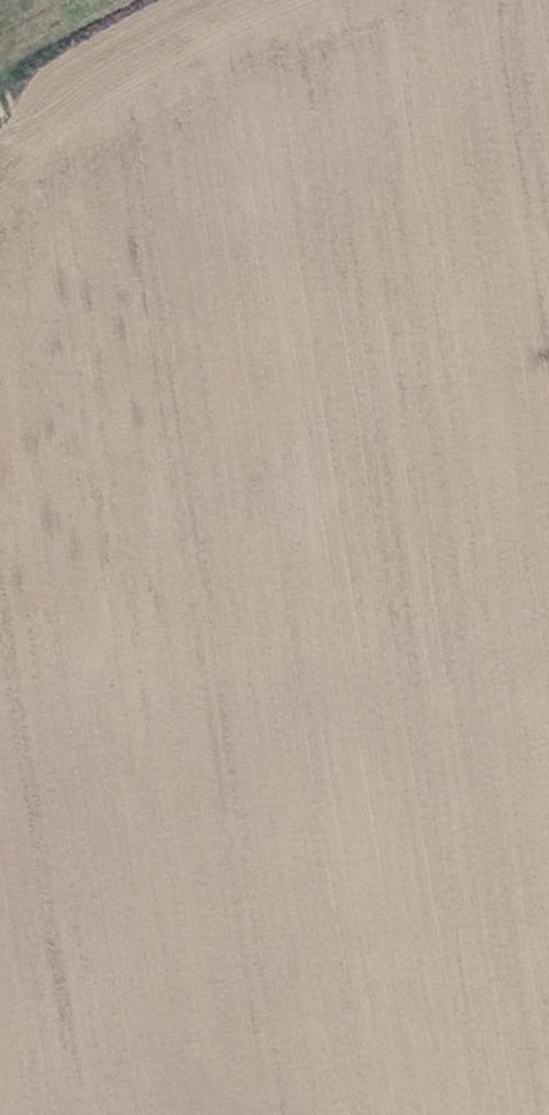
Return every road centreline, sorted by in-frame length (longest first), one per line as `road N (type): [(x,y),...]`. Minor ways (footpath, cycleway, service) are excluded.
road 1 (track): [(0,100),(214,0)]

